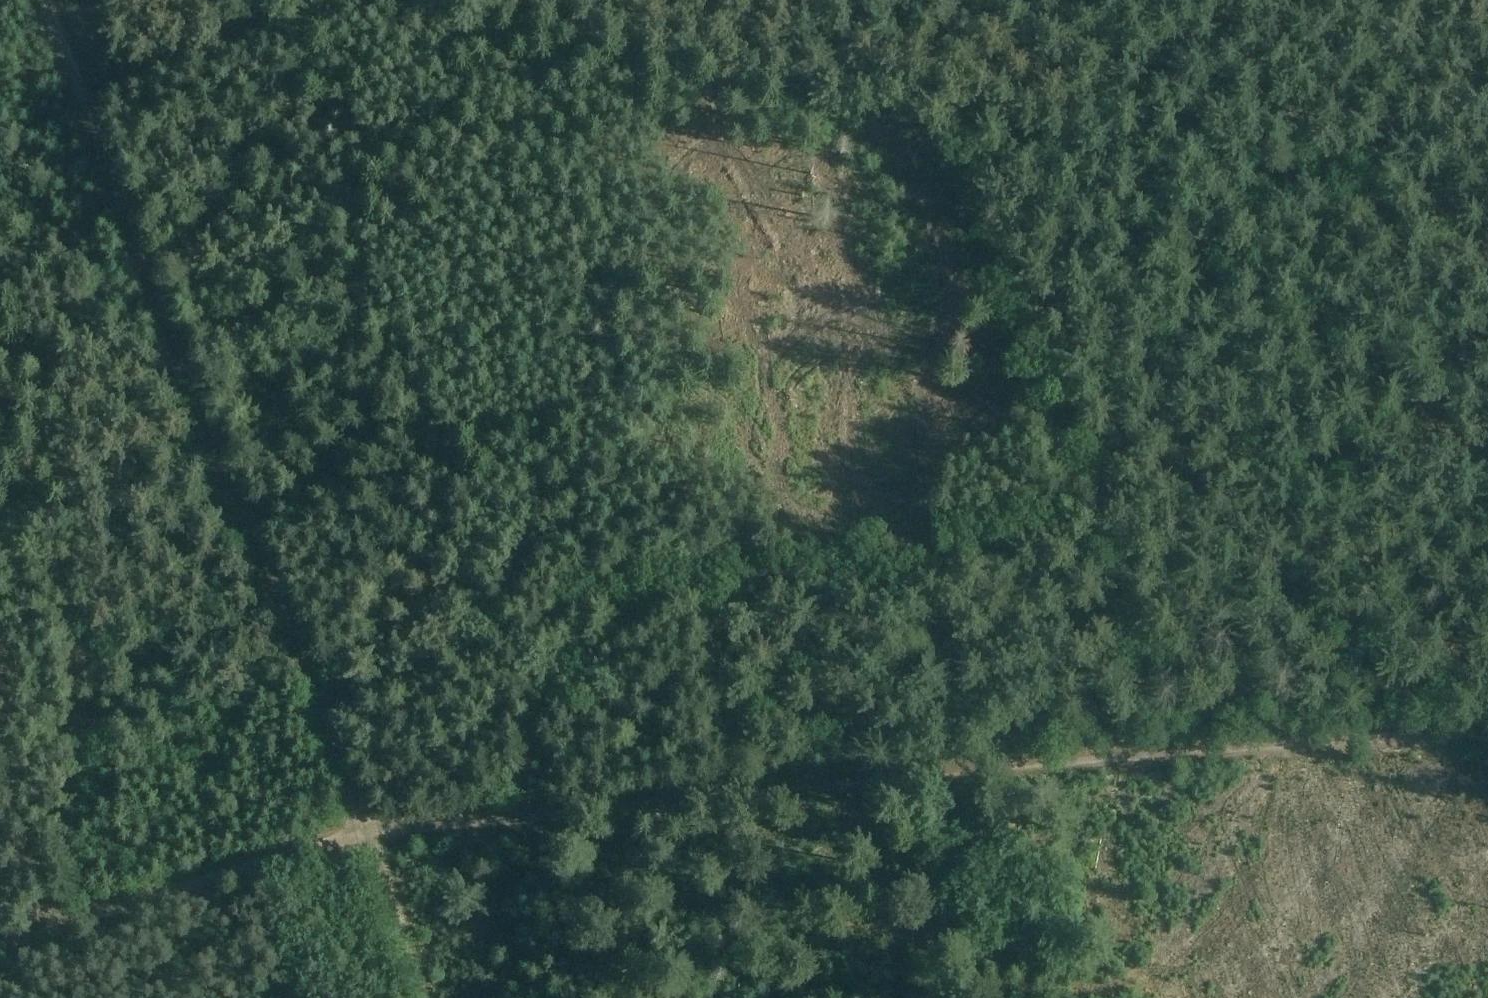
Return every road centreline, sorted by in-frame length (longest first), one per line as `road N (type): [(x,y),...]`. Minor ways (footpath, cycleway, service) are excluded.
road 1 (track): [(0,944),(374,832),(793,782),(1487,740)]
road 2 (track): [(428,997),(373,830),(46,0)]

